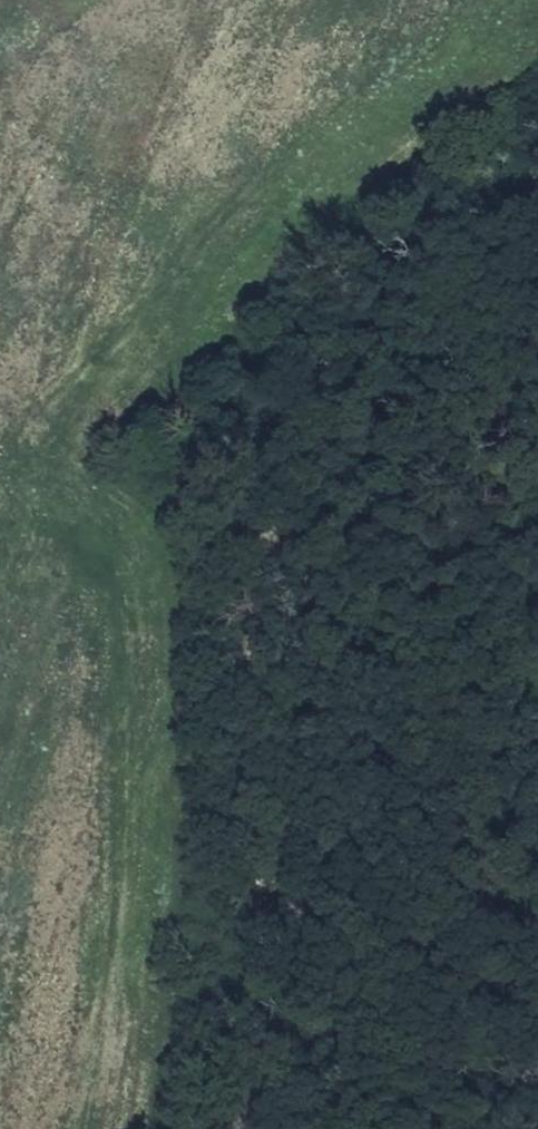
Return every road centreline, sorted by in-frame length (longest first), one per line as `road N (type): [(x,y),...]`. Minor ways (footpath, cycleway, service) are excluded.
road 1 (track): [(245,1128),(269,948),(259,689),(270,532),(304,430),(367,331),(537,192)]

